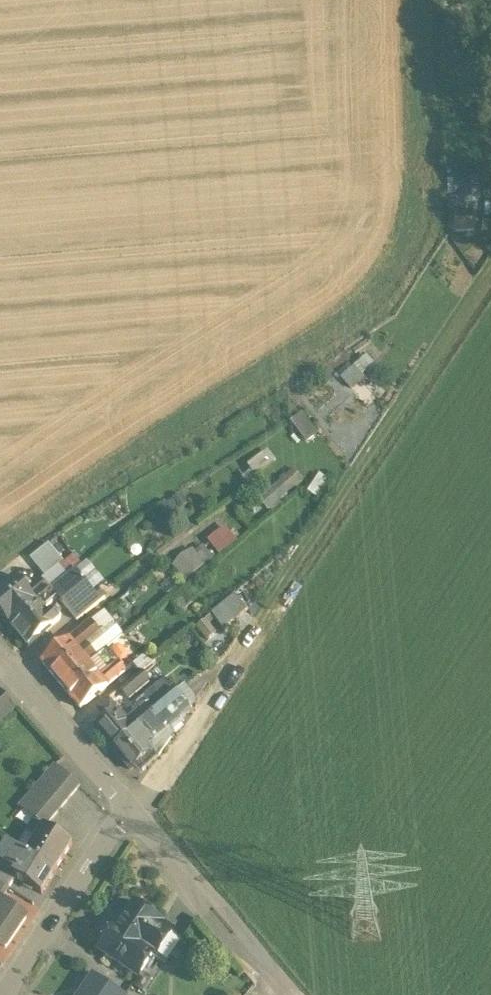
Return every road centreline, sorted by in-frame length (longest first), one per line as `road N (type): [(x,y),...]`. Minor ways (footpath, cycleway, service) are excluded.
road 1 (residential): [(294,994),(129,808)]
road 2 (unclassified): [(129,808),(8,994)]
road 3 (residential): [(129,808),(0,662)]

